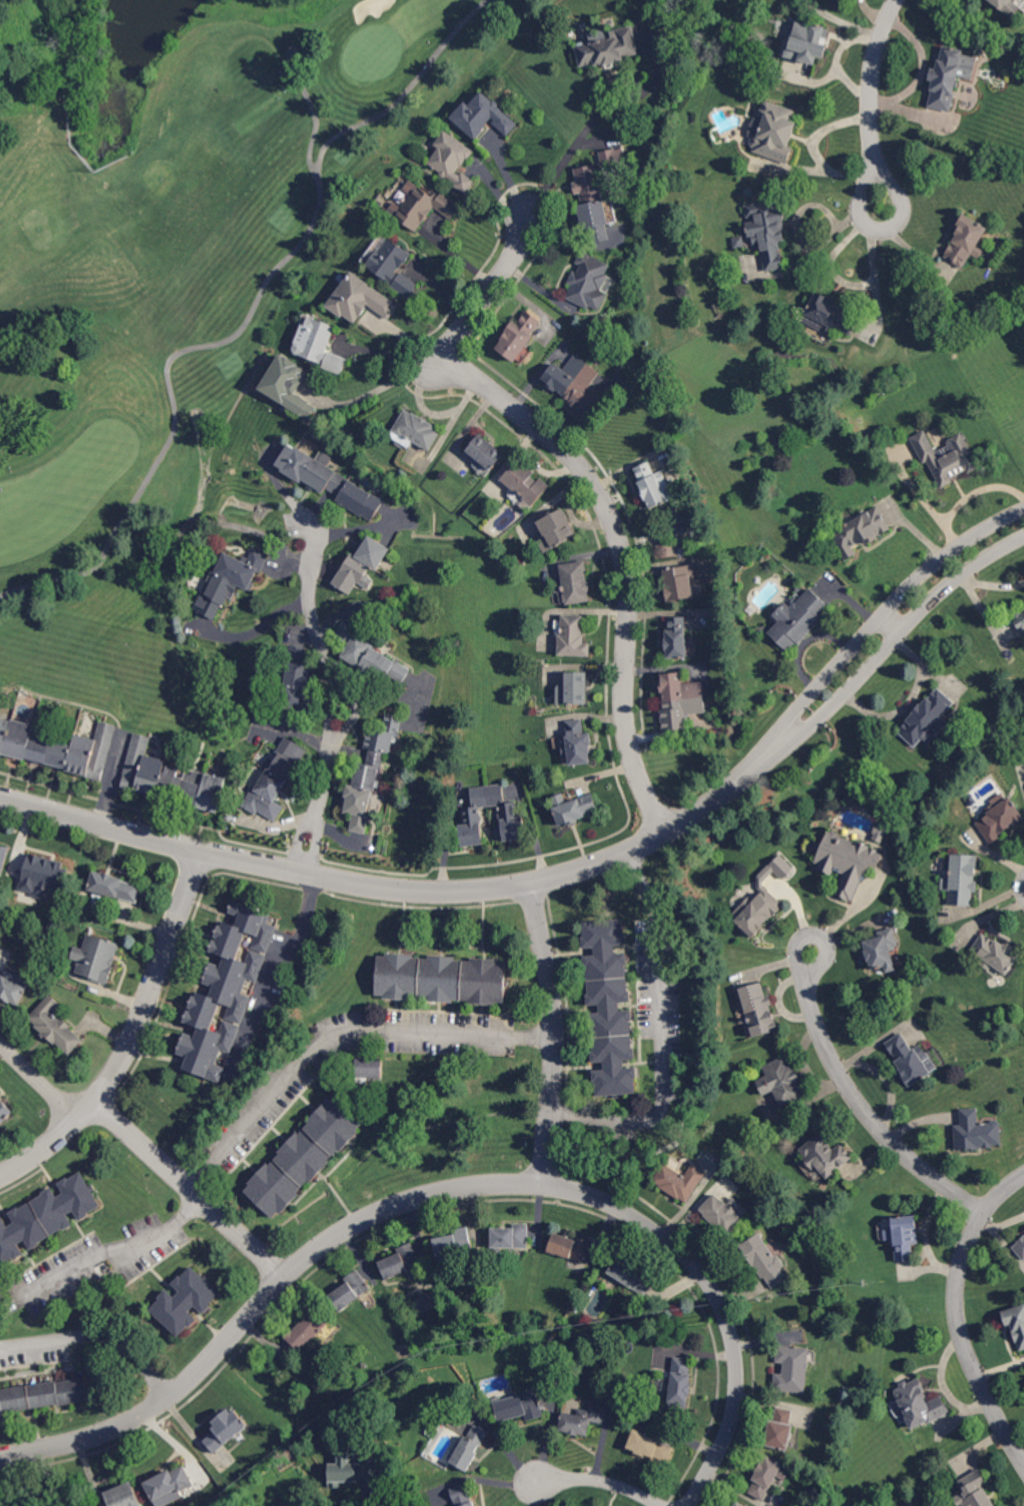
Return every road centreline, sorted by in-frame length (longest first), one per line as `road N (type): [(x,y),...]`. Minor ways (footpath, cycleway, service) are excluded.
road 1 (residential): [(666,832),(629,744),(627,571),(605,503),(563,447),(479,374),(435,355),(516,254),(530,214)]
road 2 (residential): [(532,882),(629,852),(715,802),(916,600),(1023,524)]
road 3 (residential): [(0,796),(337,880),(408,891),(497,888)]
road 4 (residential): [(543,1186),(588,1194),(630,1214),(692,1260),(722,1304),(734,1343),(736,1410),(688,1505)]
road 5 (residential): [(203,850),(139,1025),(107,1085),(37,1153),(0,1175)]
road 6 (residential): [(302,872),(325,783),(331,708),(308,593),(311,530),(291,500)]
road 7 (residential): [(0,1043),(60,1100),(107,1114),(287,1277)]
road 8 (residential): [(983,1213),(902,1151),(854,1096),(810,1007),(814,951)]
road 9 (residential): [(1023,1461),(970,1358),(957,1312),(974,1230),(1023,1178)]
road 10 (residential): [(262,1302),(317,1250),(399,1204),(487,1184),(543,1186)]
road 11 (residential): [(0,1458),(83,1439),(147,1412),(196,1374),(262,1302)]
road 12 (residential): [(550,1106),(556,1030),(532,882)]
road 13 (residential): [(897,0),(872,79),(882,207)]
road 14 (residential): [(663,1505),(611,1482),(536,1482)]

